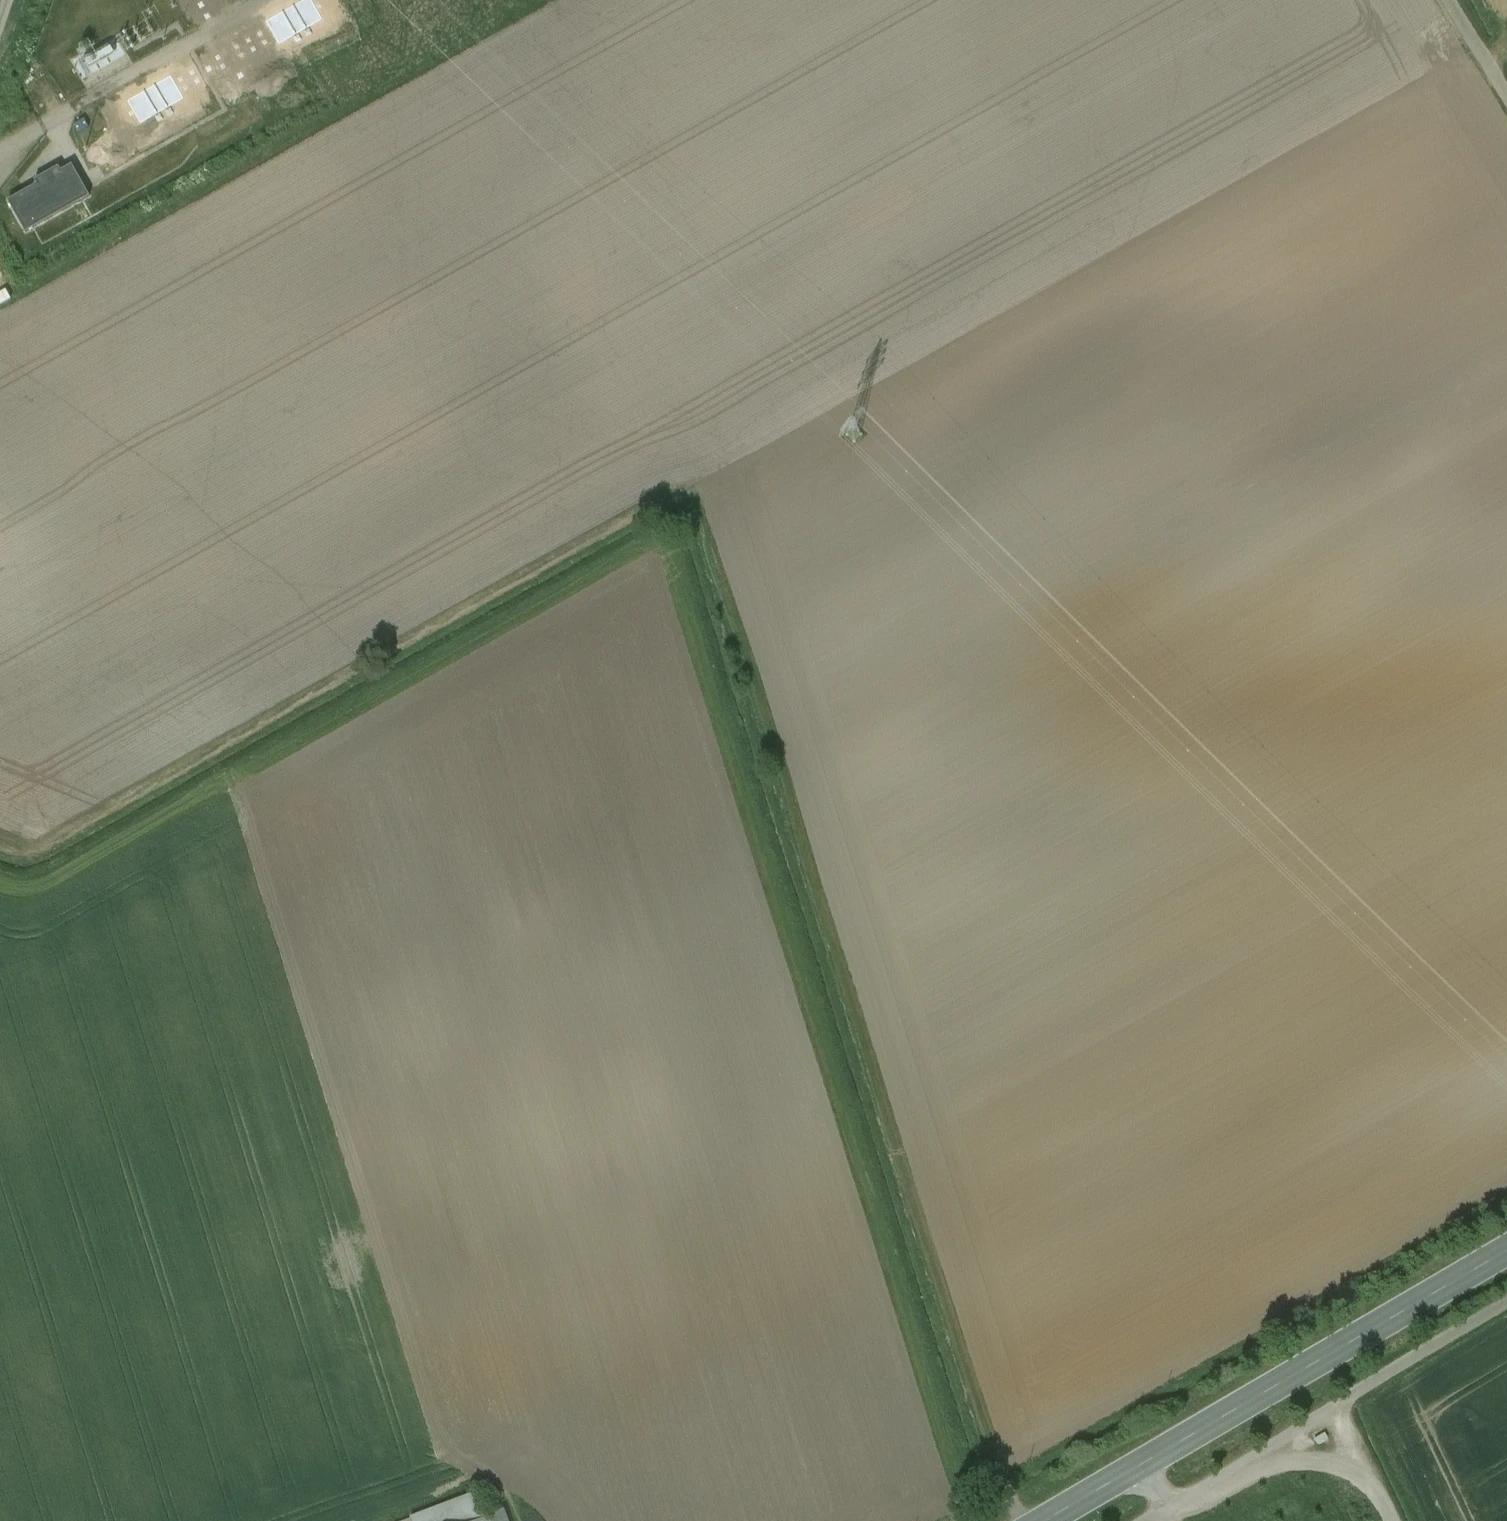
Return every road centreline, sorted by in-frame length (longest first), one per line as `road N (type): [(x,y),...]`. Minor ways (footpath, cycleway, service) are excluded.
road 1 (primary): [(1506,1250),(1044,1520)]
road 2 (track): [(1174,1520),(1274,1462),(1298,1458),(1351,1469),(1378,1487),(1394,1520)]

